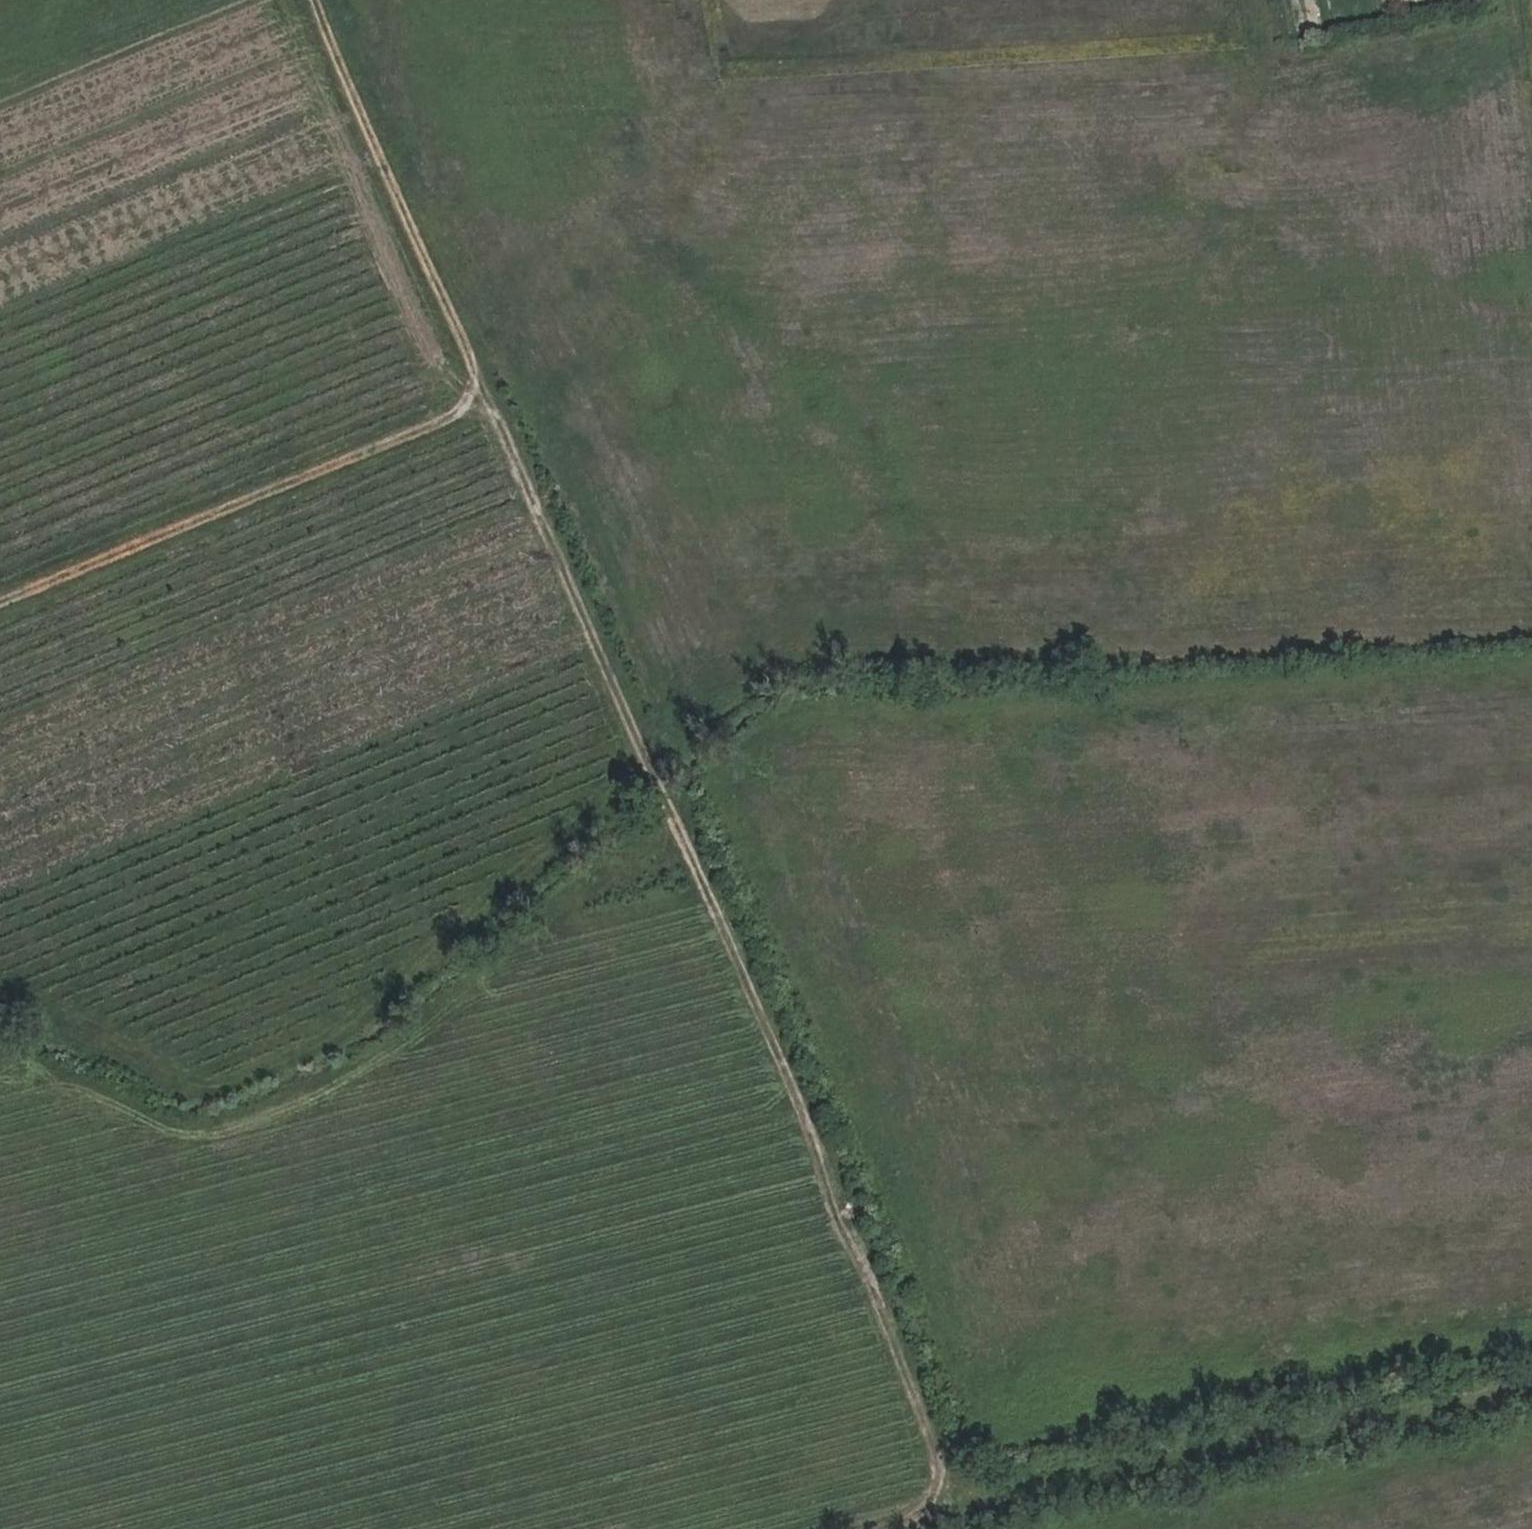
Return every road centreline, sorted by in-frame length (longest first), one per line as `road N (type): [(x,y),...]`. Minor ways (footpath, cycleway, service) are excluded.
road 1 (track): [(0,609),(467,414),(486,391),(319,0)]

